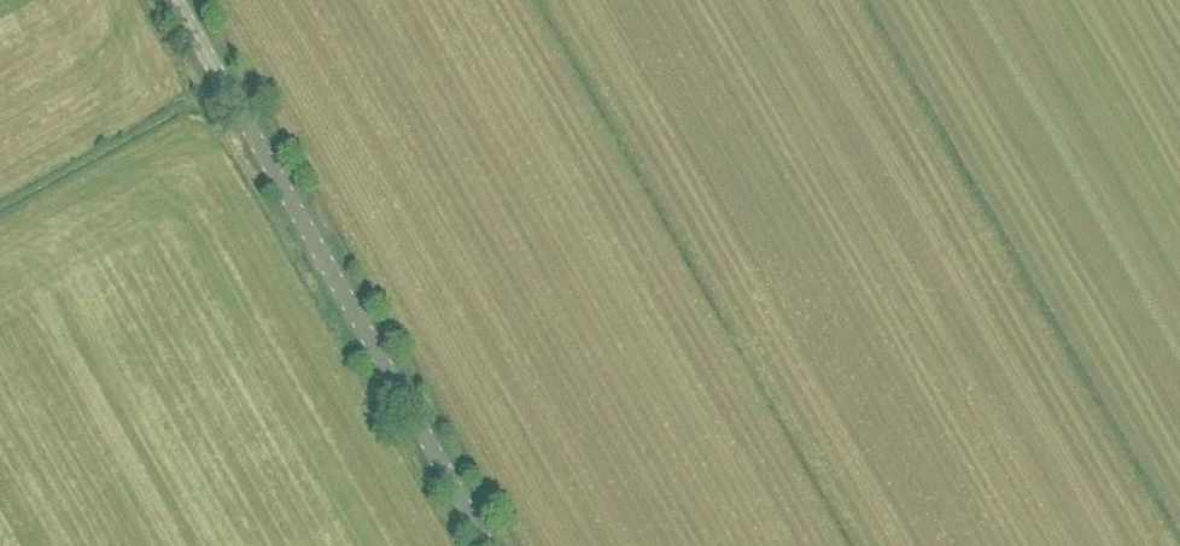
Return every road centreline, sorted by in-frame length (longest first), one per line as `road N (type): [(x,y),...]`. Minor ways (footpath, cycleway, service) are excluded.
road 1 (unclassified): [(489,545),(175,0)]

